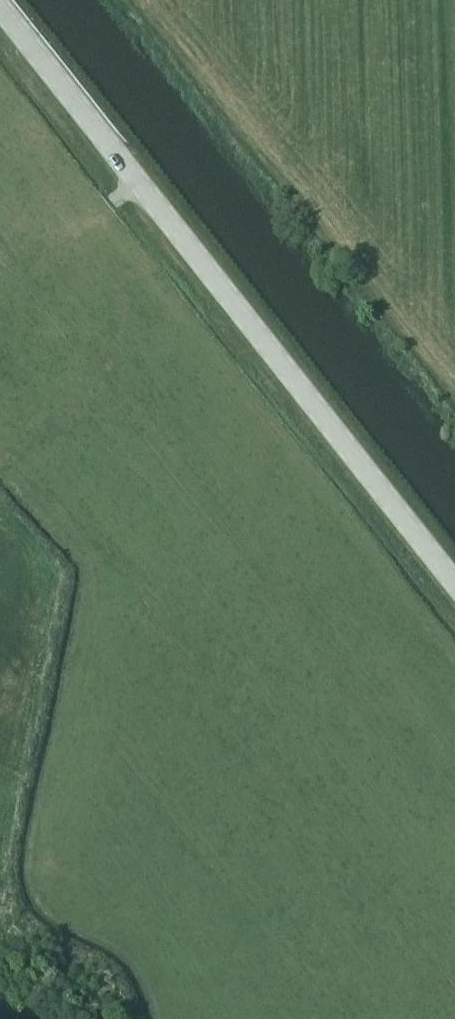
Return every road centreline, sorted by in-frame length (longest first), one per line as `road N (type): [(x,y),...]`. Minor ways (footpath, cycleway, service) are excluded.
road 1 (secondary): [(454,583),(0,9)]

